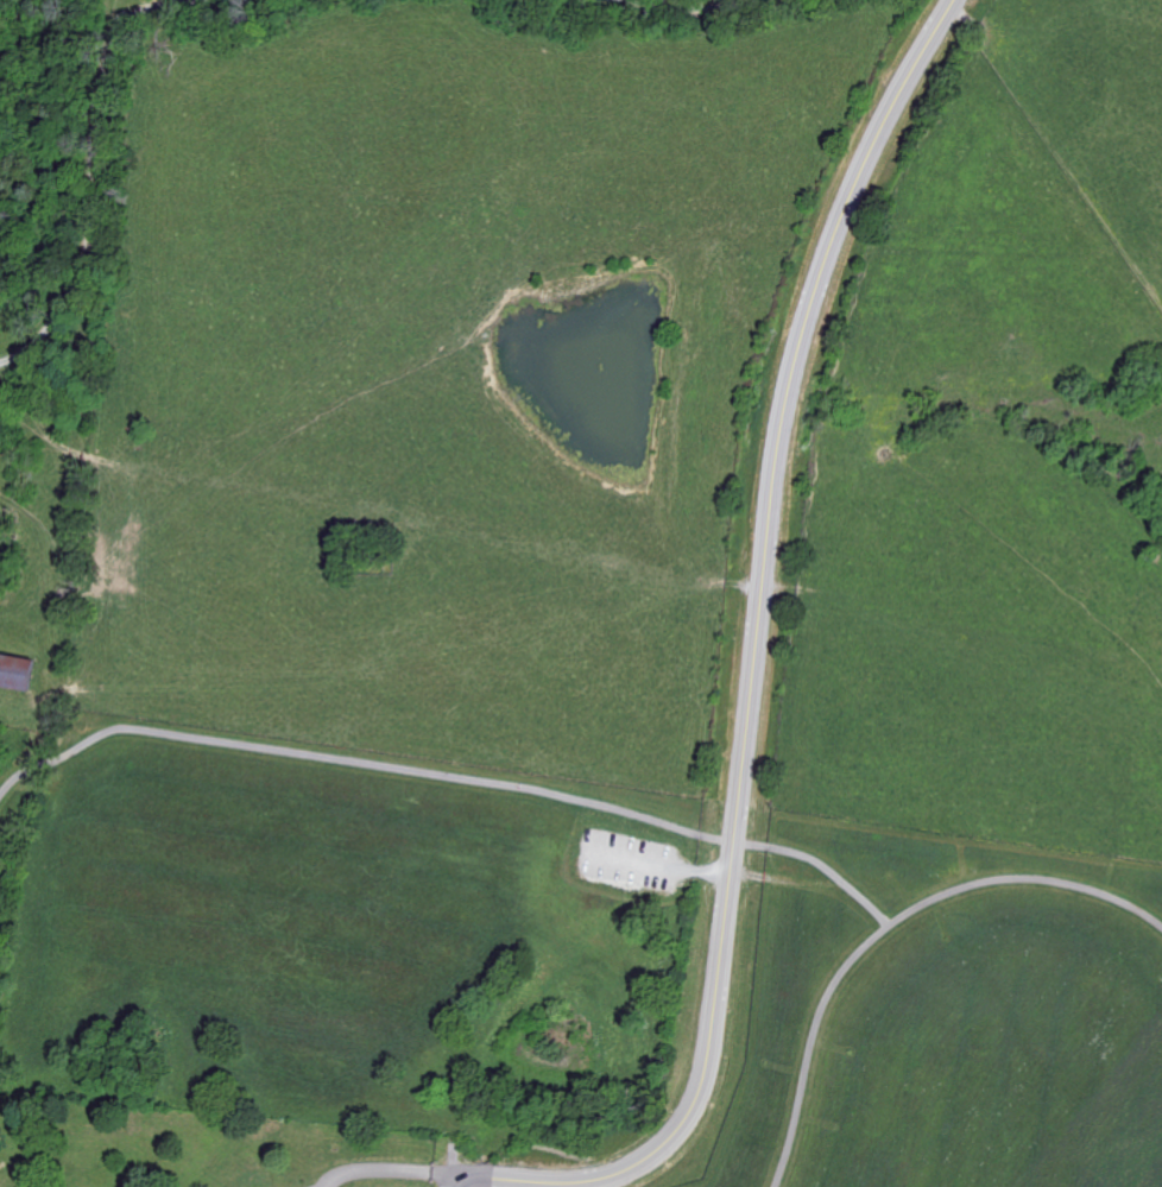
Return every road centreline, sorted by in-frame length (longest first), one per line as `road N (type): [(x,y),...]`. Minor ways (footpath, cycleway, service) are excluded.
road 1 (tertiary): [(955,0),(851,201),(803,341),(778,468),(718,995),(694,1105),(655,1156),(601,1183),(541,1186),(453,1174)]
road 2 (residential): [(453,1174),(354,1172),(331,1186)]

